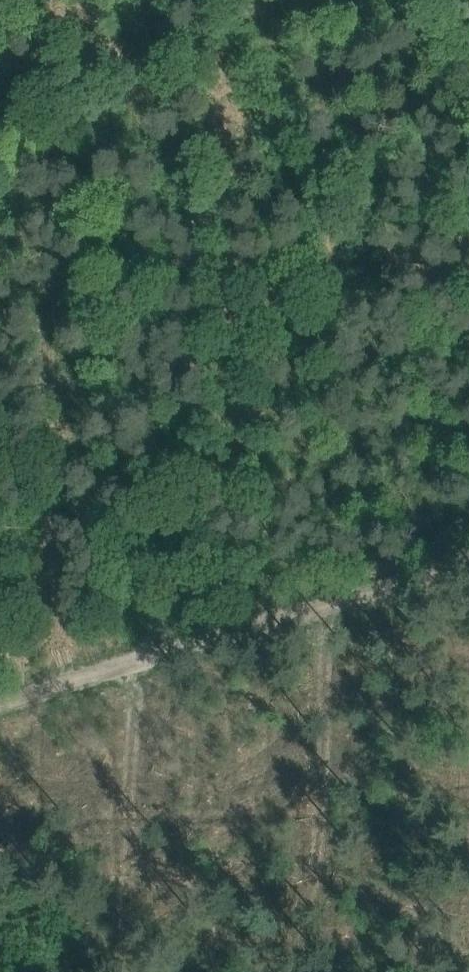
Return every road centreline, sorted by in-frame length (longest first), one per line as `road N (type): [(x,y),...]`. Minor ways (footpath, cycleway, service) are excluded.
road 1 (track): [(468,563),(0,704)]

